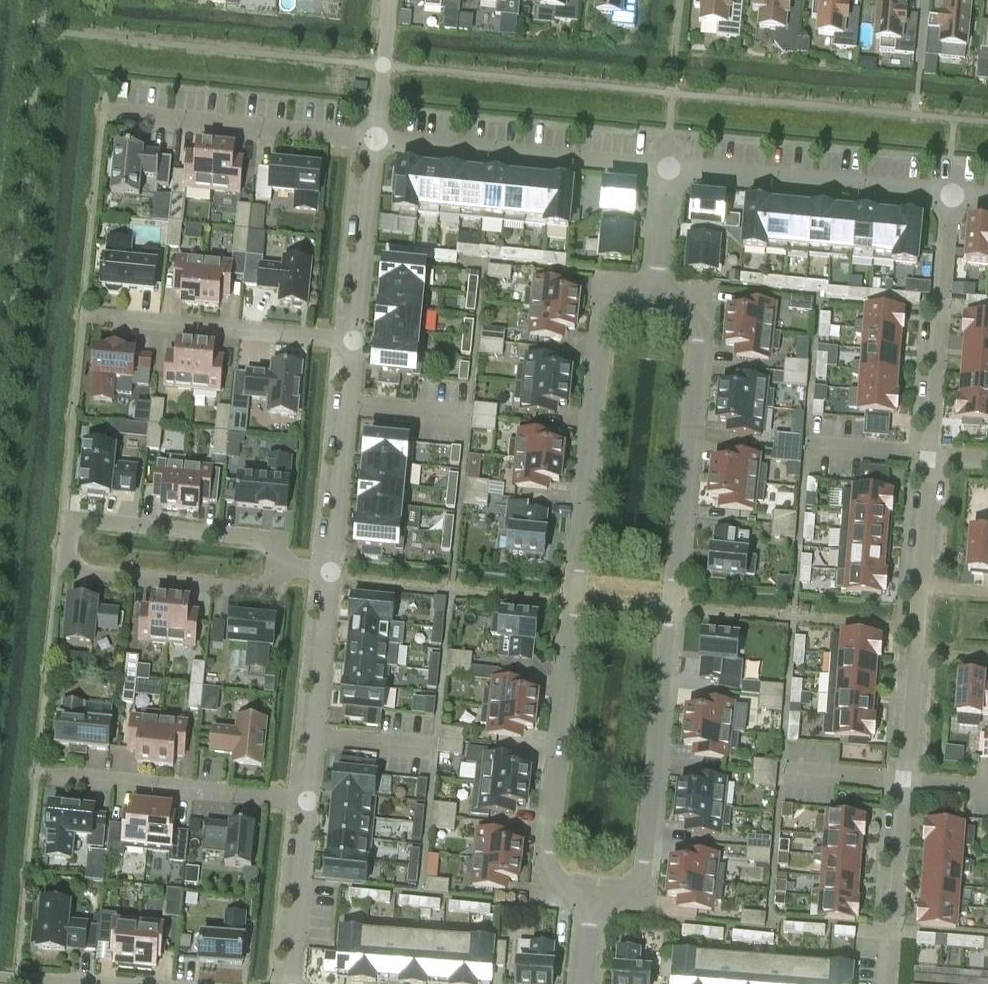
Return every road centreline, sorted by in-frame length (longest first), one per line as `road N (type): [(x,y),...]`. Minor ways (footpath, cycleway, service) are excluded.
road 1 (residential): [(662,267),(701,317),(645,884),(589,911)]
road 2 (residential): [(589,911),(548,872),(577,579),(608,316),(662,267)]
road 3 (residential): [(288,568),(271,540),(66,520),(62,570),(263,592)]
road 4 (residential): [(905,784),(931,458)]
road 5 (residential): [(670,172),(378,140)]
road 6 (residential): [(953,197),(670,172)]
road 7 (residential): [(378,140),(107,111)]
road 8 (residential): [(359,343),(89,313)]
road 9 (residential): [(312,803),(42,782)]
road 10 (residential): [(931,458),(953,197)]
road 11 (residential): [(359,343),(378,140)]
road 12 (residential): [(891,983),(905,784)]
road 13 (residential): [(293,983),(312,803)]
road 14 (residential): [(334,573),(352,408)]
road 15 (residential): [(318,738),(334,573)]
road 16 (residential): [(378,140),(389,0)]
road 17 (residential): [(809,449),(931,458)]
road 18 (residential): [(784,772),(905,784)]

